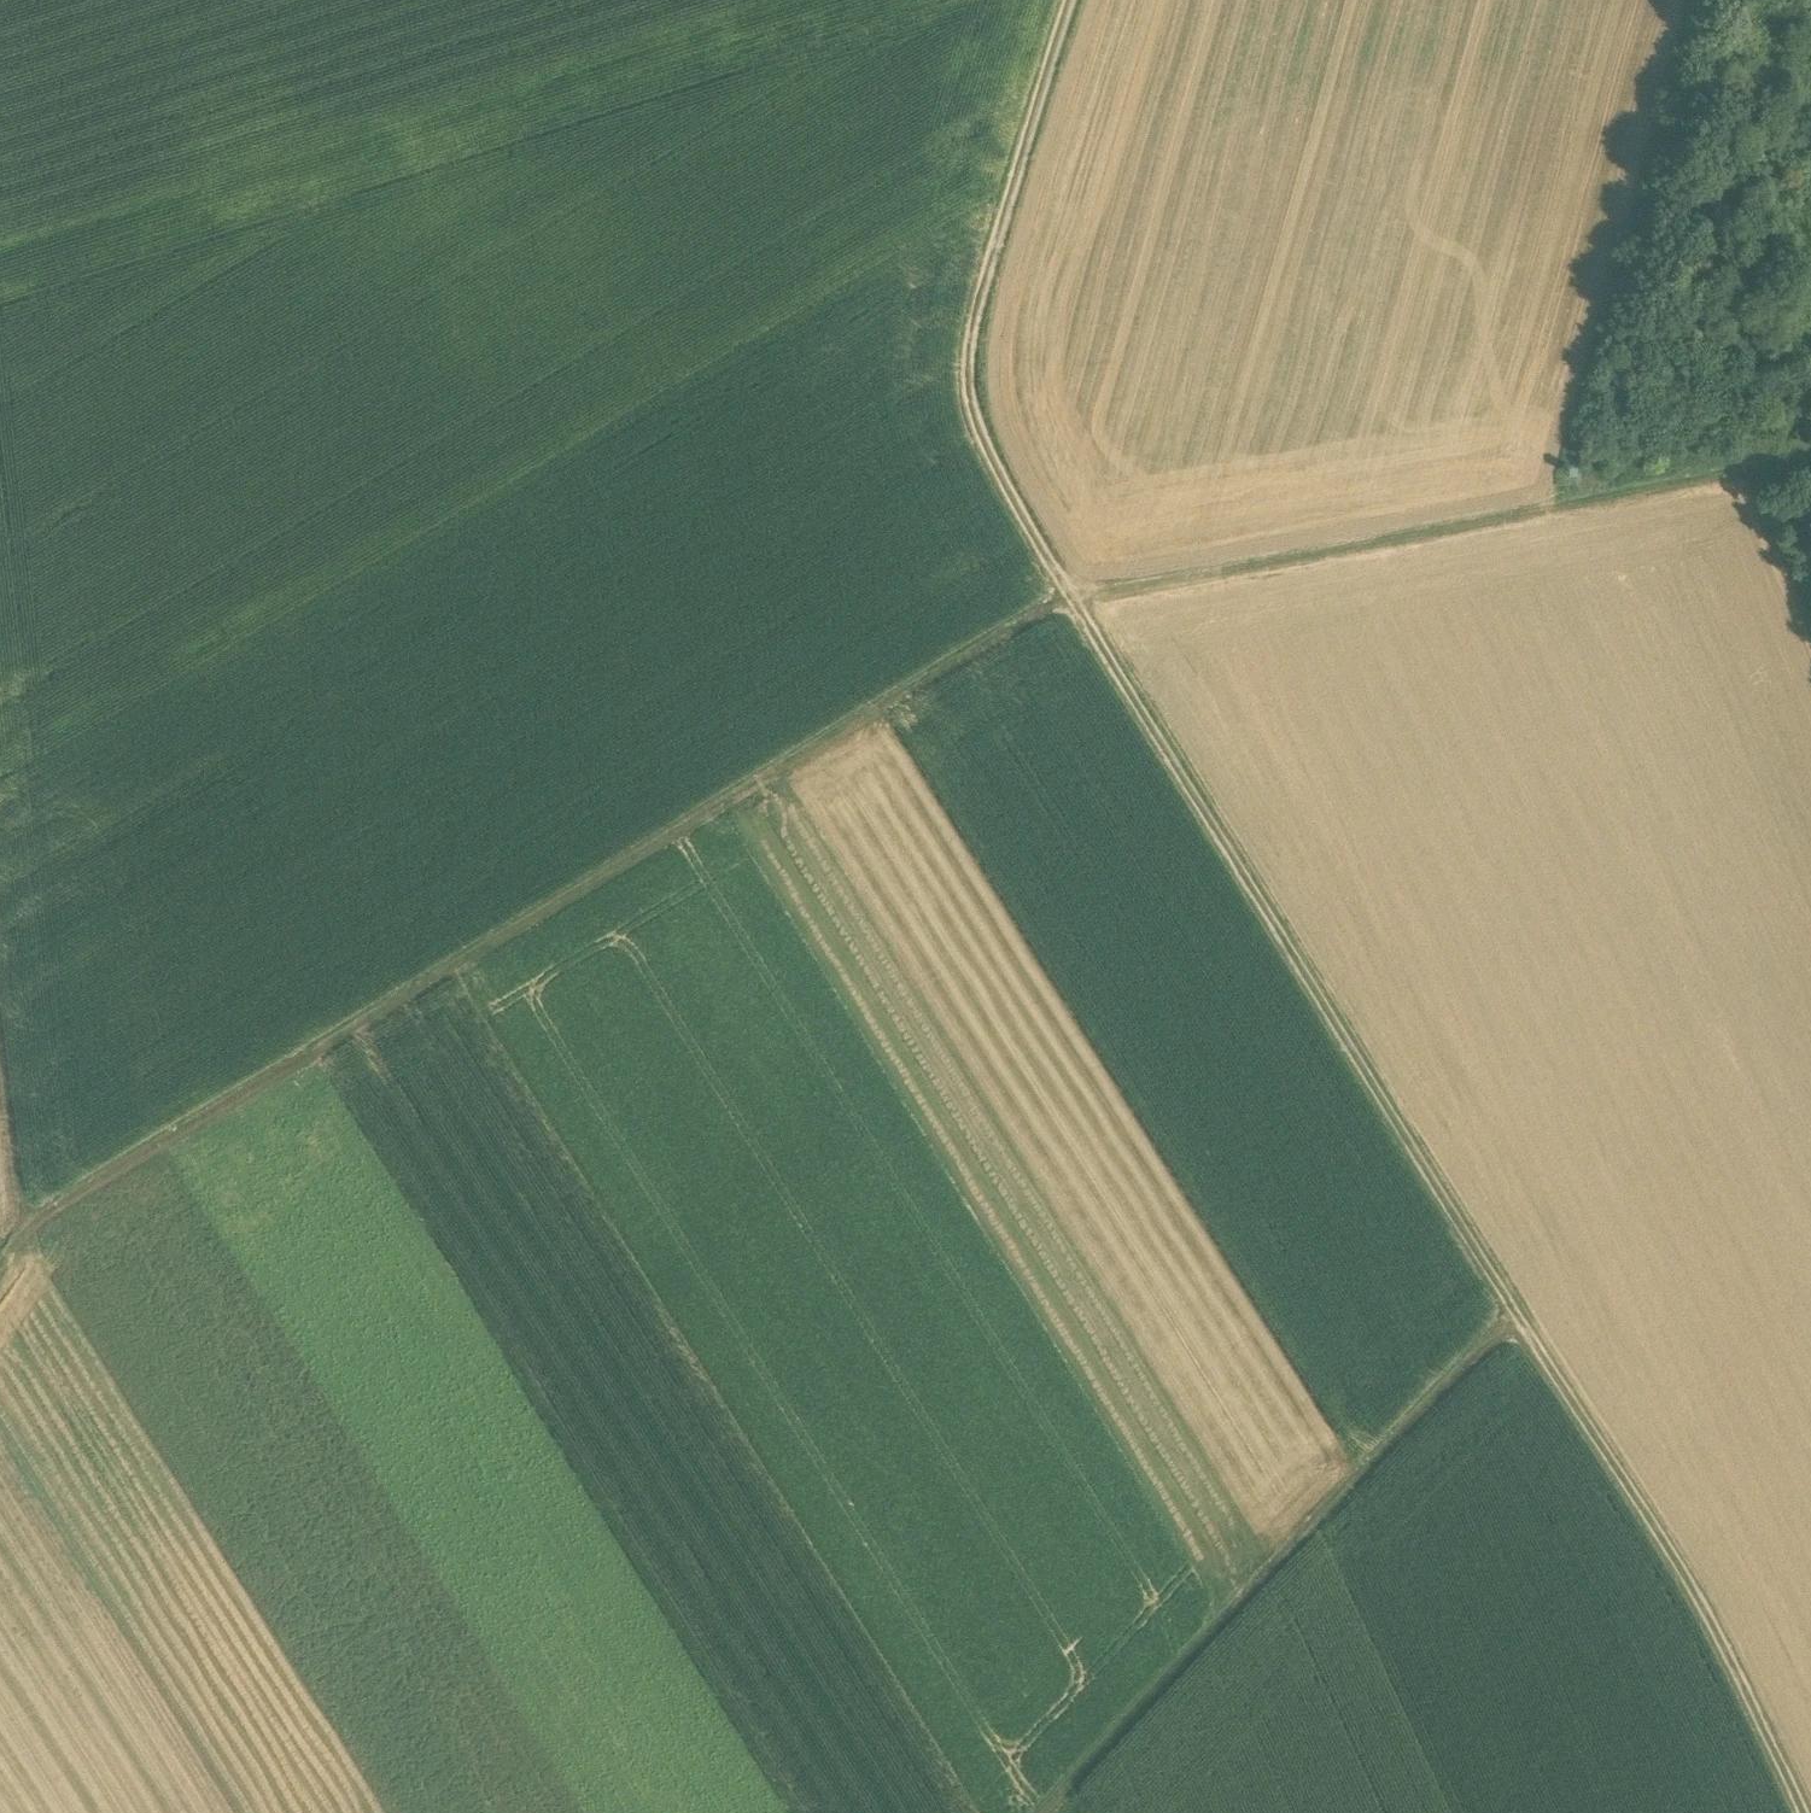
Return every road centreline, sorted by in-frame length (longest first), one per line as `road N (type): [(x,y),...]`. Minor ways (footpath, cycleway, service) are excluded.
road 1 (track): [(0,1263),(36,1216),(1072,596),(1810,459)]
road 2 (track): [(1073,0),(974,326),(966,384),(979,435),(1512,1304)]
road 3 (track): [(1045,1812),(1512,1304)]
road 4 (track): [(1806,1812),(1715,1617),(1512,1304)]
road 5 (track): [(23,1233),(0,1070)]

